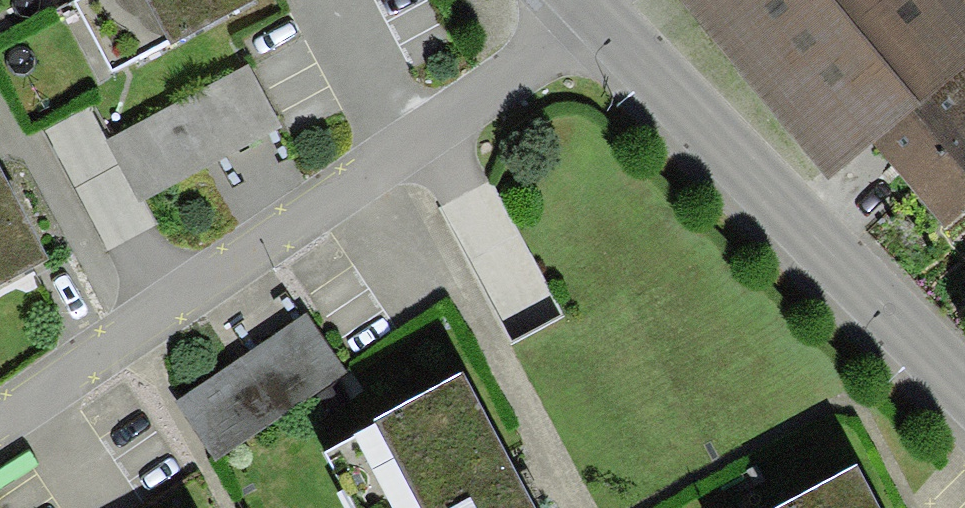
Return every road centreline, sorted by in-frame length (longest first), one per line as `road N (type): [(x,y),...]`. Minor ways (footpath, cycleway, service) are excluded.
road 1 (residential): [(0,420),(399,152),(587,5)]
road 2 (unclassified): [(964,393),(587,5)]

